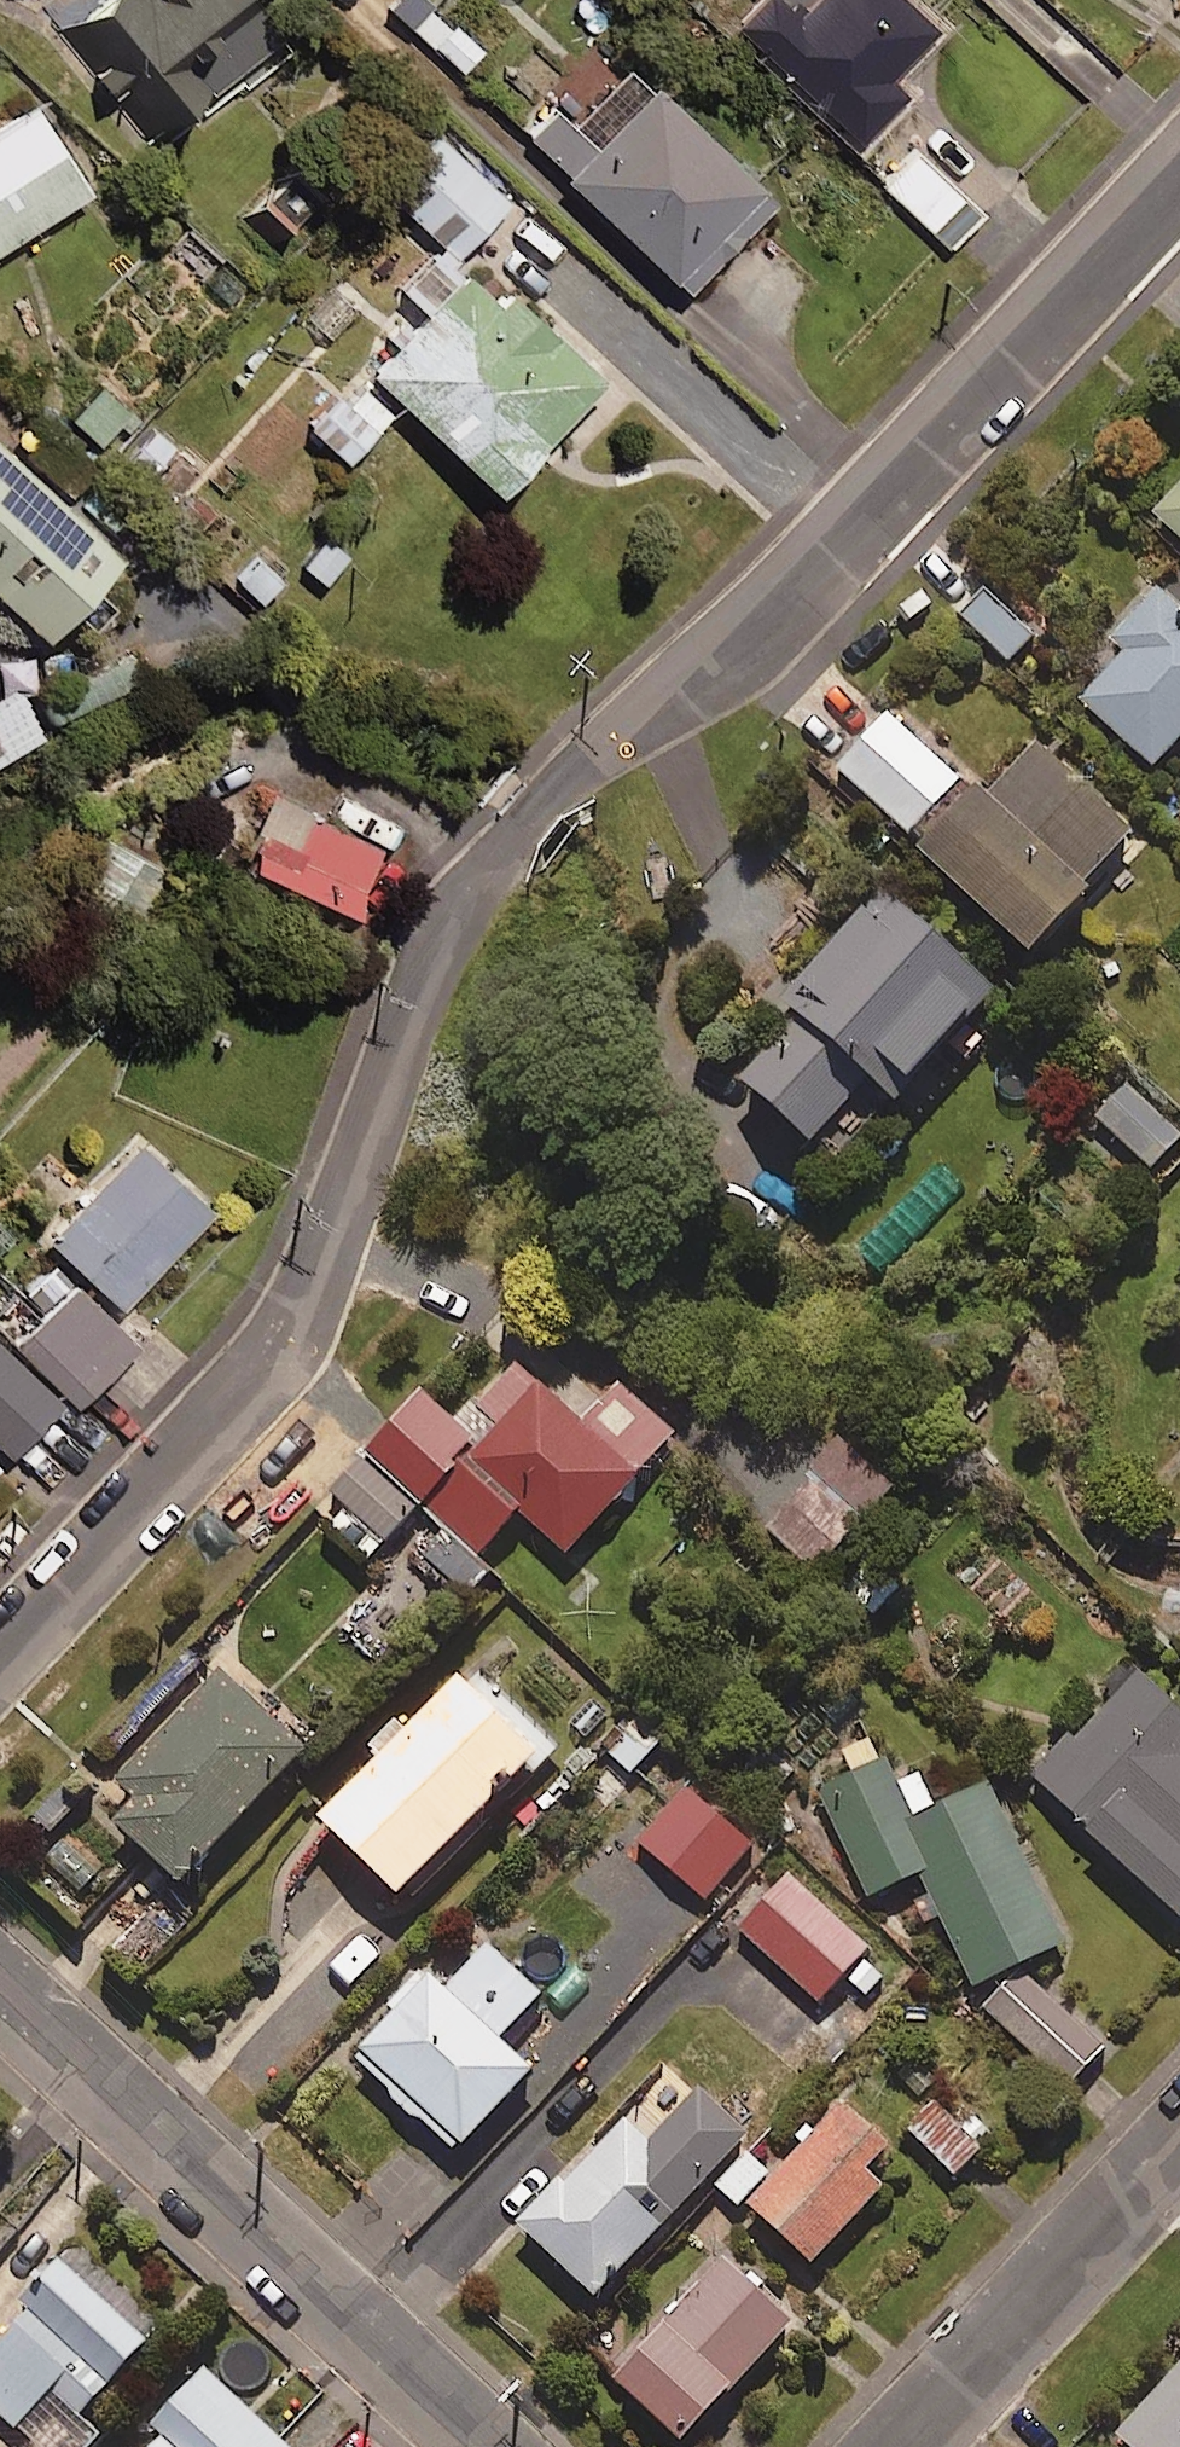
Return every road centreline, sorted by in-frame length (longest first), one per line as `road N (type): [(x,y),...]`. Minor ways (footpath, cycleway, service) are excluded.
road 1 (residential): [(0,1668),(299,1351),(510,840),(718,655),(1179,164)]
road 2 (residential): [(0,1978),(490,2446)]
road 3 (residential): [(1179,2109),(861,2446)]

